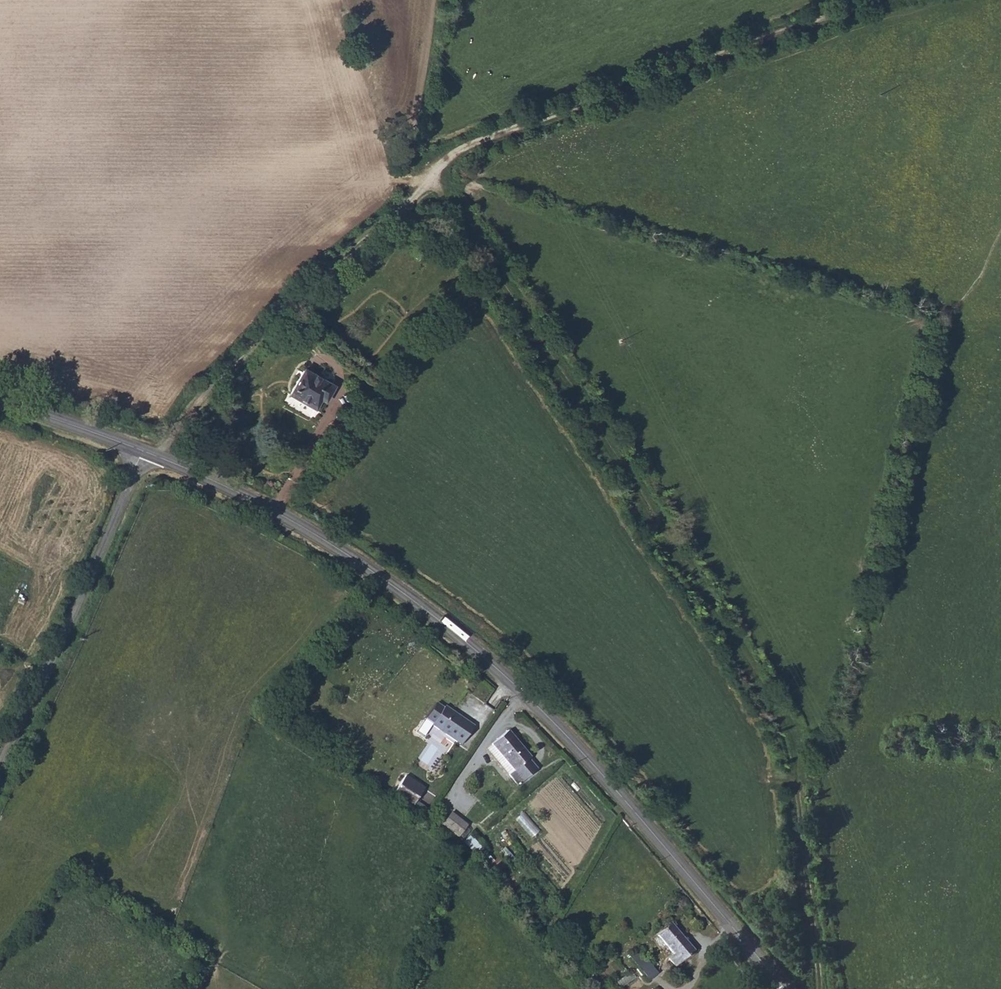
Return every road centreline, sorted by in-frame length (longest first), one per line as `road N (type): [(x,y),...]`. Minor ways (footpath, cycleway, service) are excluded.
road 1 (track): [(820,988),(792,737),(502,290),(440,170)]
road 2 (track): [(871,0),(484,139),(297,295),(213,381),(159,460)]
road 3 (secondary): [(784,988),(535,703),(482,658),(290,521),(143,453)]
road 4 (unclassified): [(143,453),(0,768)]
road 5 (secondary): [(143,453),(0,399)]

